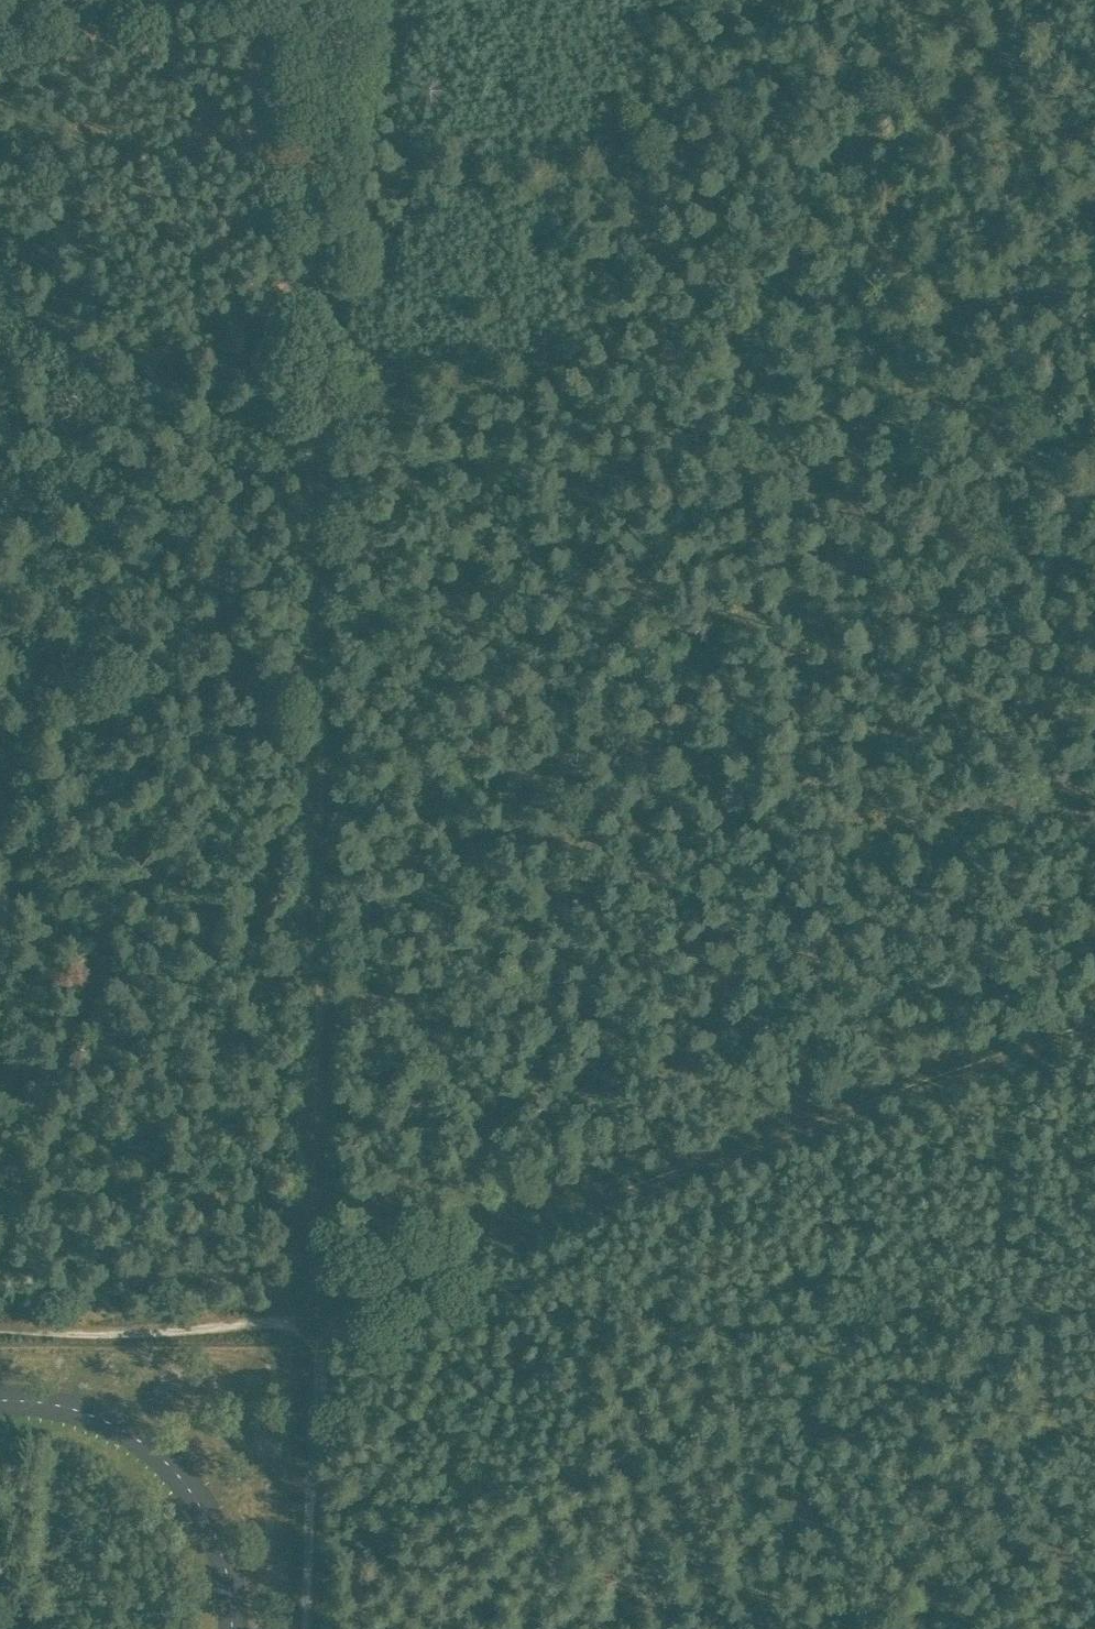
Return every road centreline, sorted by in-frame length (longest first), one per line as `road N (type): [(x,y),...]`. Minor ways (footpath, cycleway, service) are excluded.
road 1 (track): [(315,1319),(324,813),(320,0)]
road 2 (track): [(1094,1025),(415,1275),(315,1319)]
road 3 (unclassified): [(233,1628),(230,1581),(212,1539),(161,1455),(68,1408),(0,1399)]
road 4 (track): [(0,1325),(315,1319)]
road 5 (track): [(315,1319),(316,1628)]

